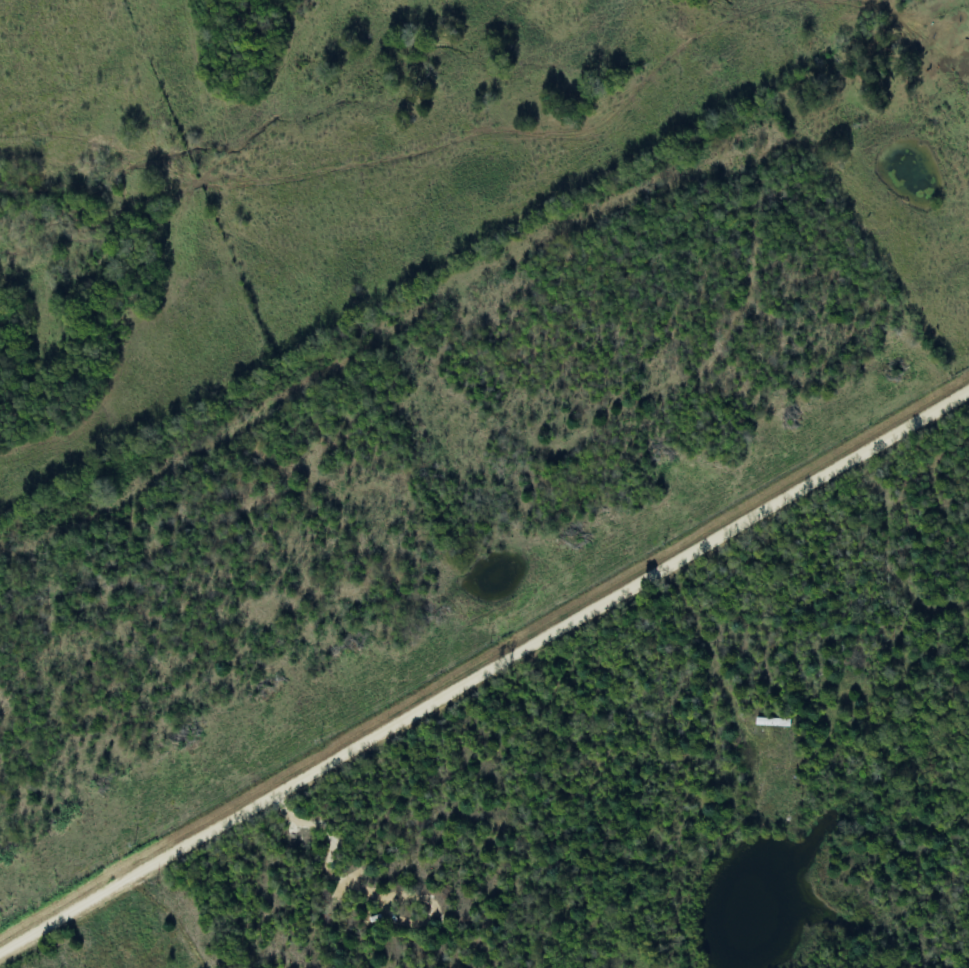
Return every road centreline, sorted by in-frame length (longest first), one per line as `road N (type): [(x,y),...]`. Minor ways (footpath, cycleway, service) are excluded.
road 1 (residential): [(0,956),(968,396)]

